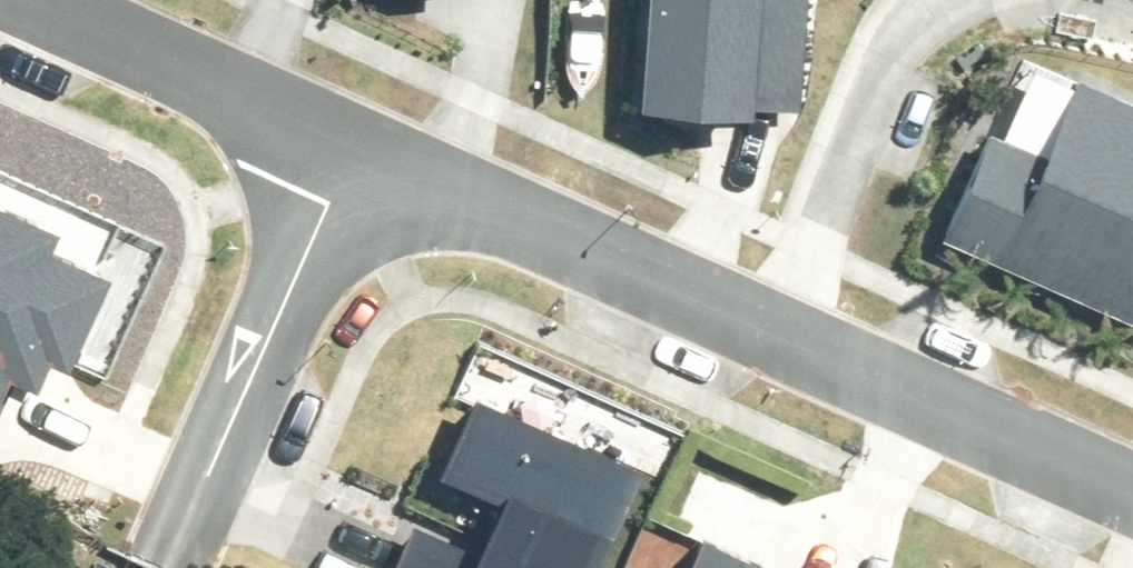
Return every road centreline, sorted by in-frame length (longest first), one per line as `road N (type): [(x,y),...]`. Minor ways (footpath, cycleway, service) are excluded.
road 1 (residential): [(788,338),(360,146)]
road 2 (residential): [(360,146),(325,203),(168,556)]
road 3 (residential): [(956,0),(922,41),(788,338)]
road 4 (residential): [(1132,491),(788,338)]
road 5 (residential): [(360,146),(28,0)]

